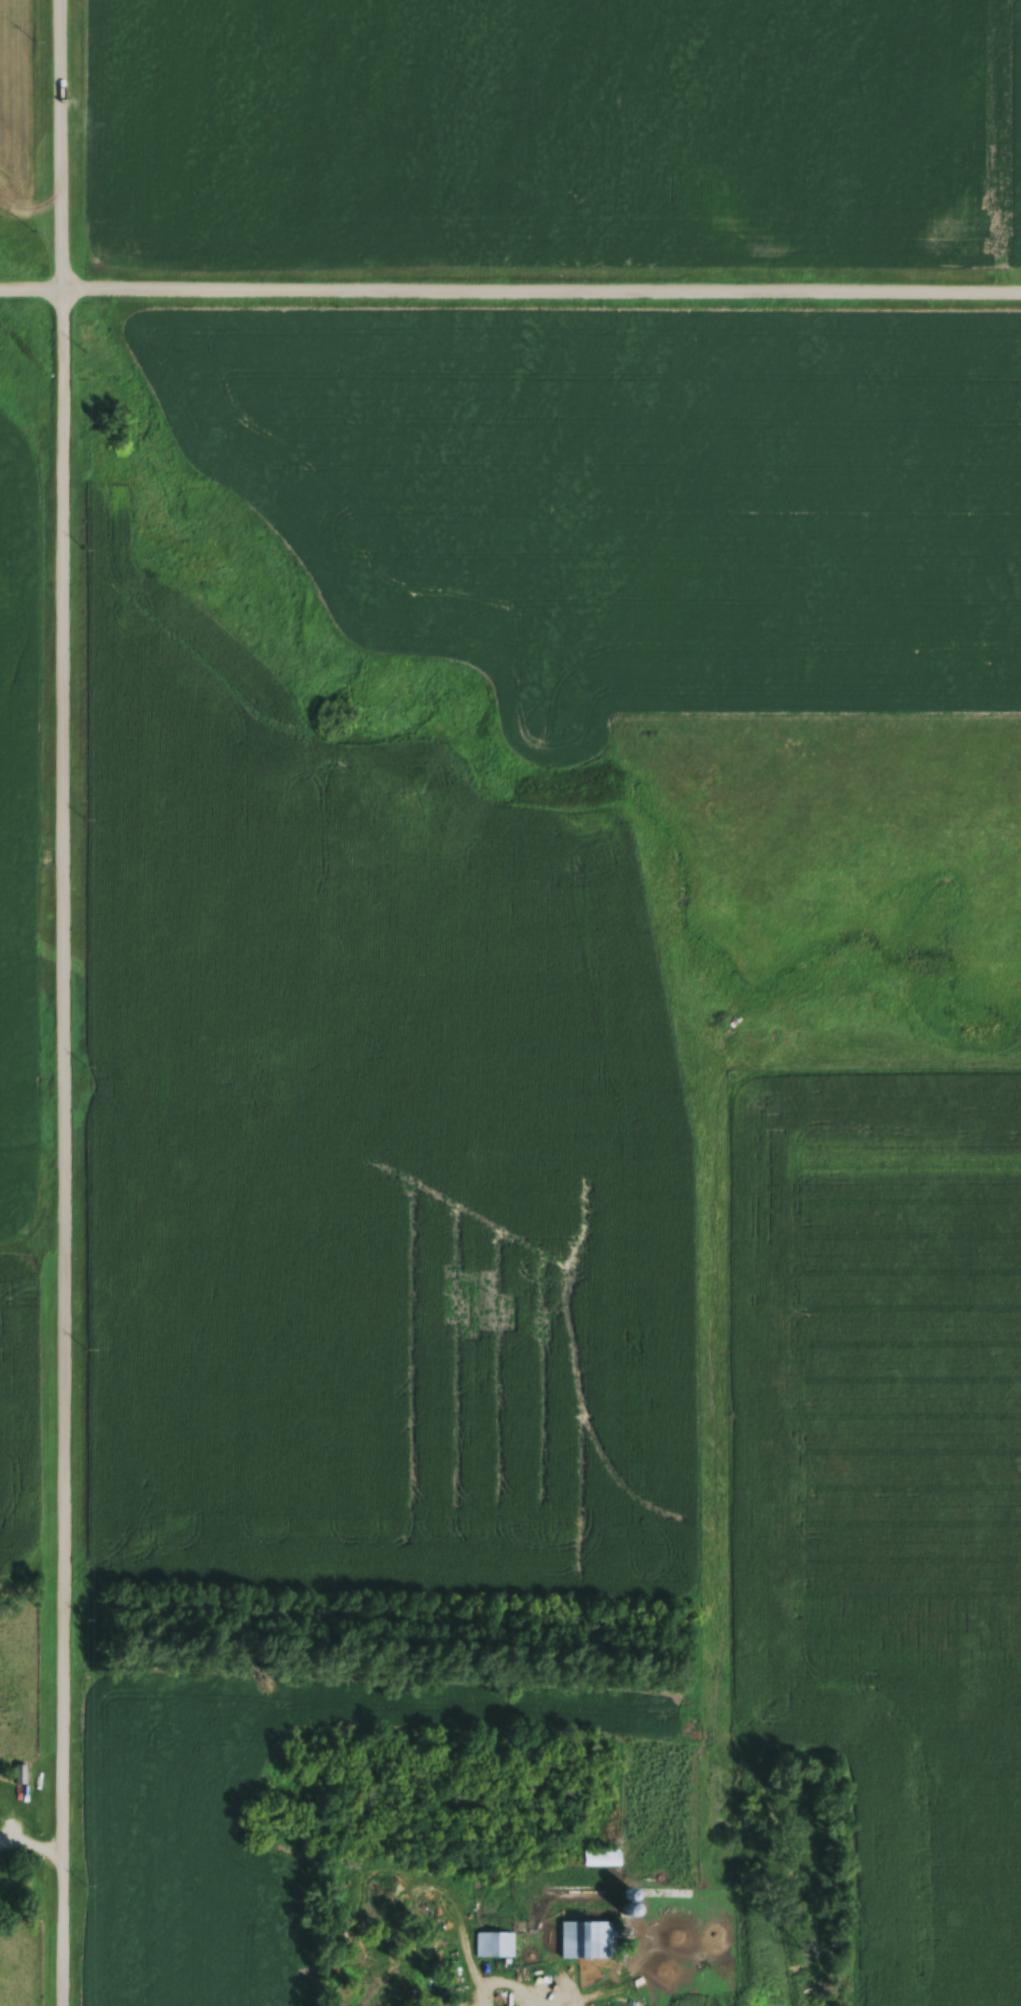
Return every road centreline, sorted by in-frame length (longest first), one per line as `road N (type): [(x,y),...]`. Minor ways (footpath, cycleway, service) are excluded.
road 1 (residential): [(63,0),(67,2005)]
road 2 (residential): [(1020,289),(0,284)]

